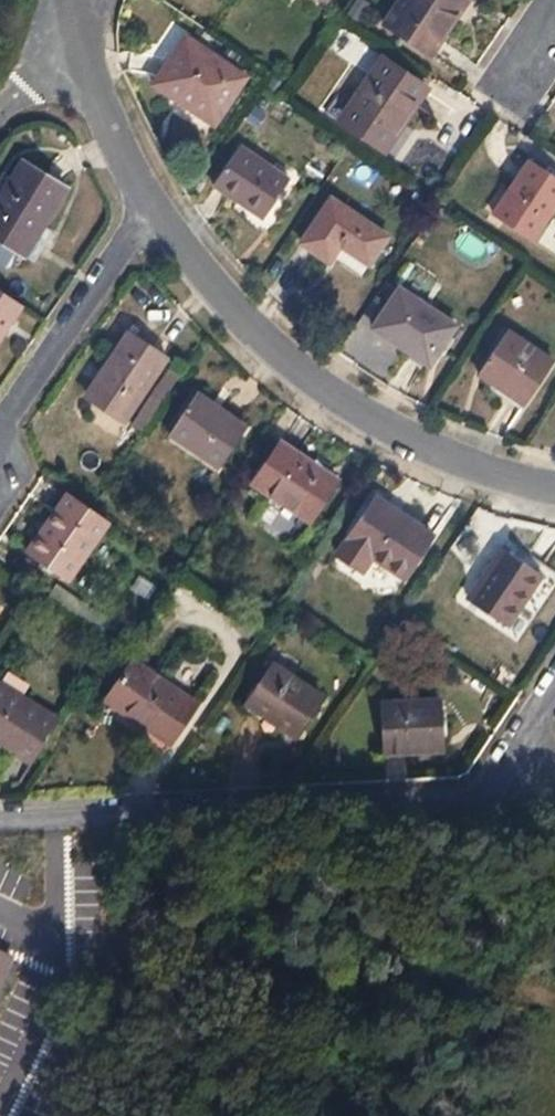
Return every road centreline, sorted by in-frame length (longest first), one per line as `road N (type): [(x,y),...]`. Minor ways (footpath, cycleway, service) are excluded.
road 1 (residential): [(139,210),(216,314),(345,422),(505,488),(554,494)]
road 2 (residential): [(470,801),(0,822)]
road 3 (residential): [(0,417),(139,210)]
road 4 (residential): [(76,41),(139,210)]
road 5 (residential): [(554,673),(470,801)]
road 6 (residential): [(0,110),(65,9)]

